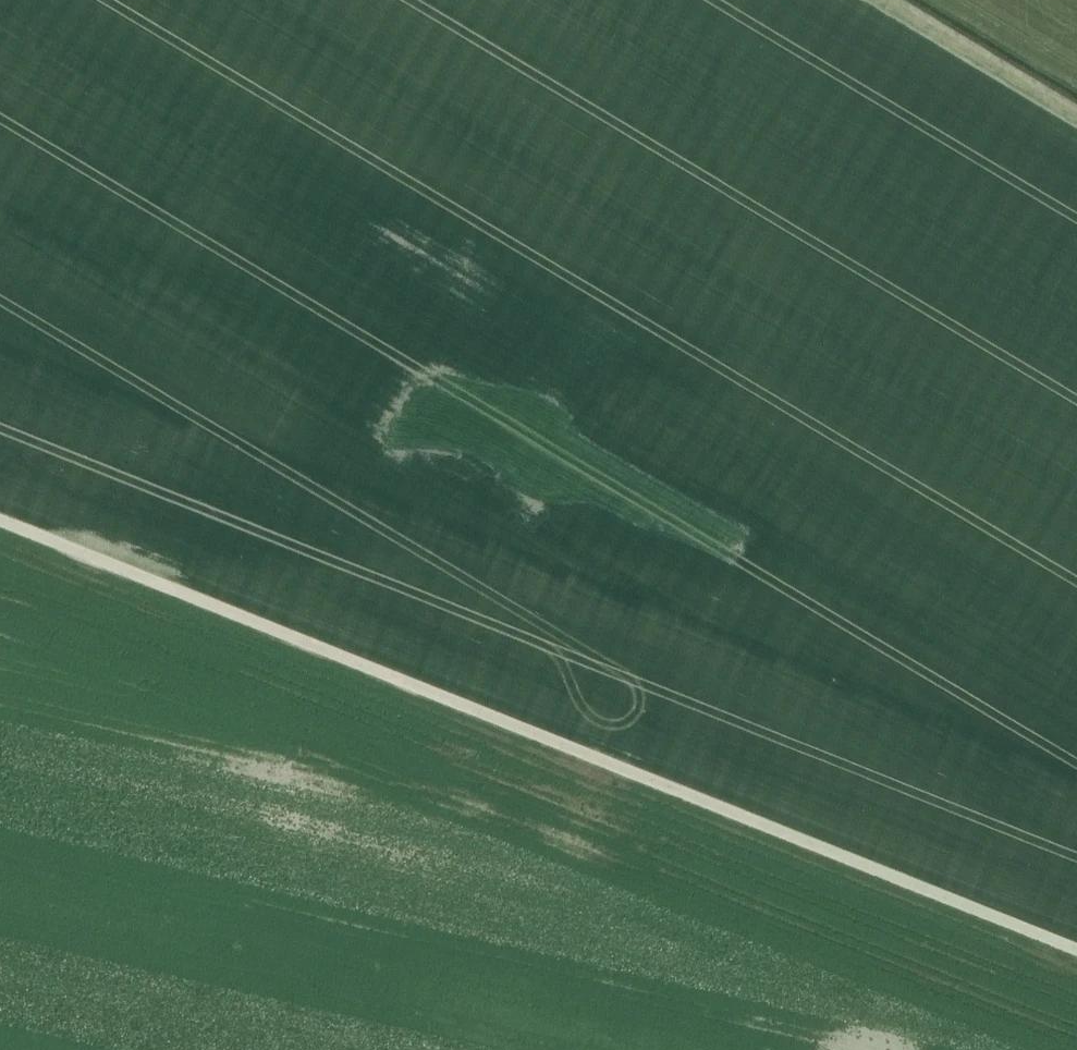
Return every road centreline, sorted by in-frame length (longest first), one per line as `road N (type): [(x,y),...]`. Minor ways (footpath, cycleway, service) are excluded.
road 1 (track): [(0,527),(1076,956)]

